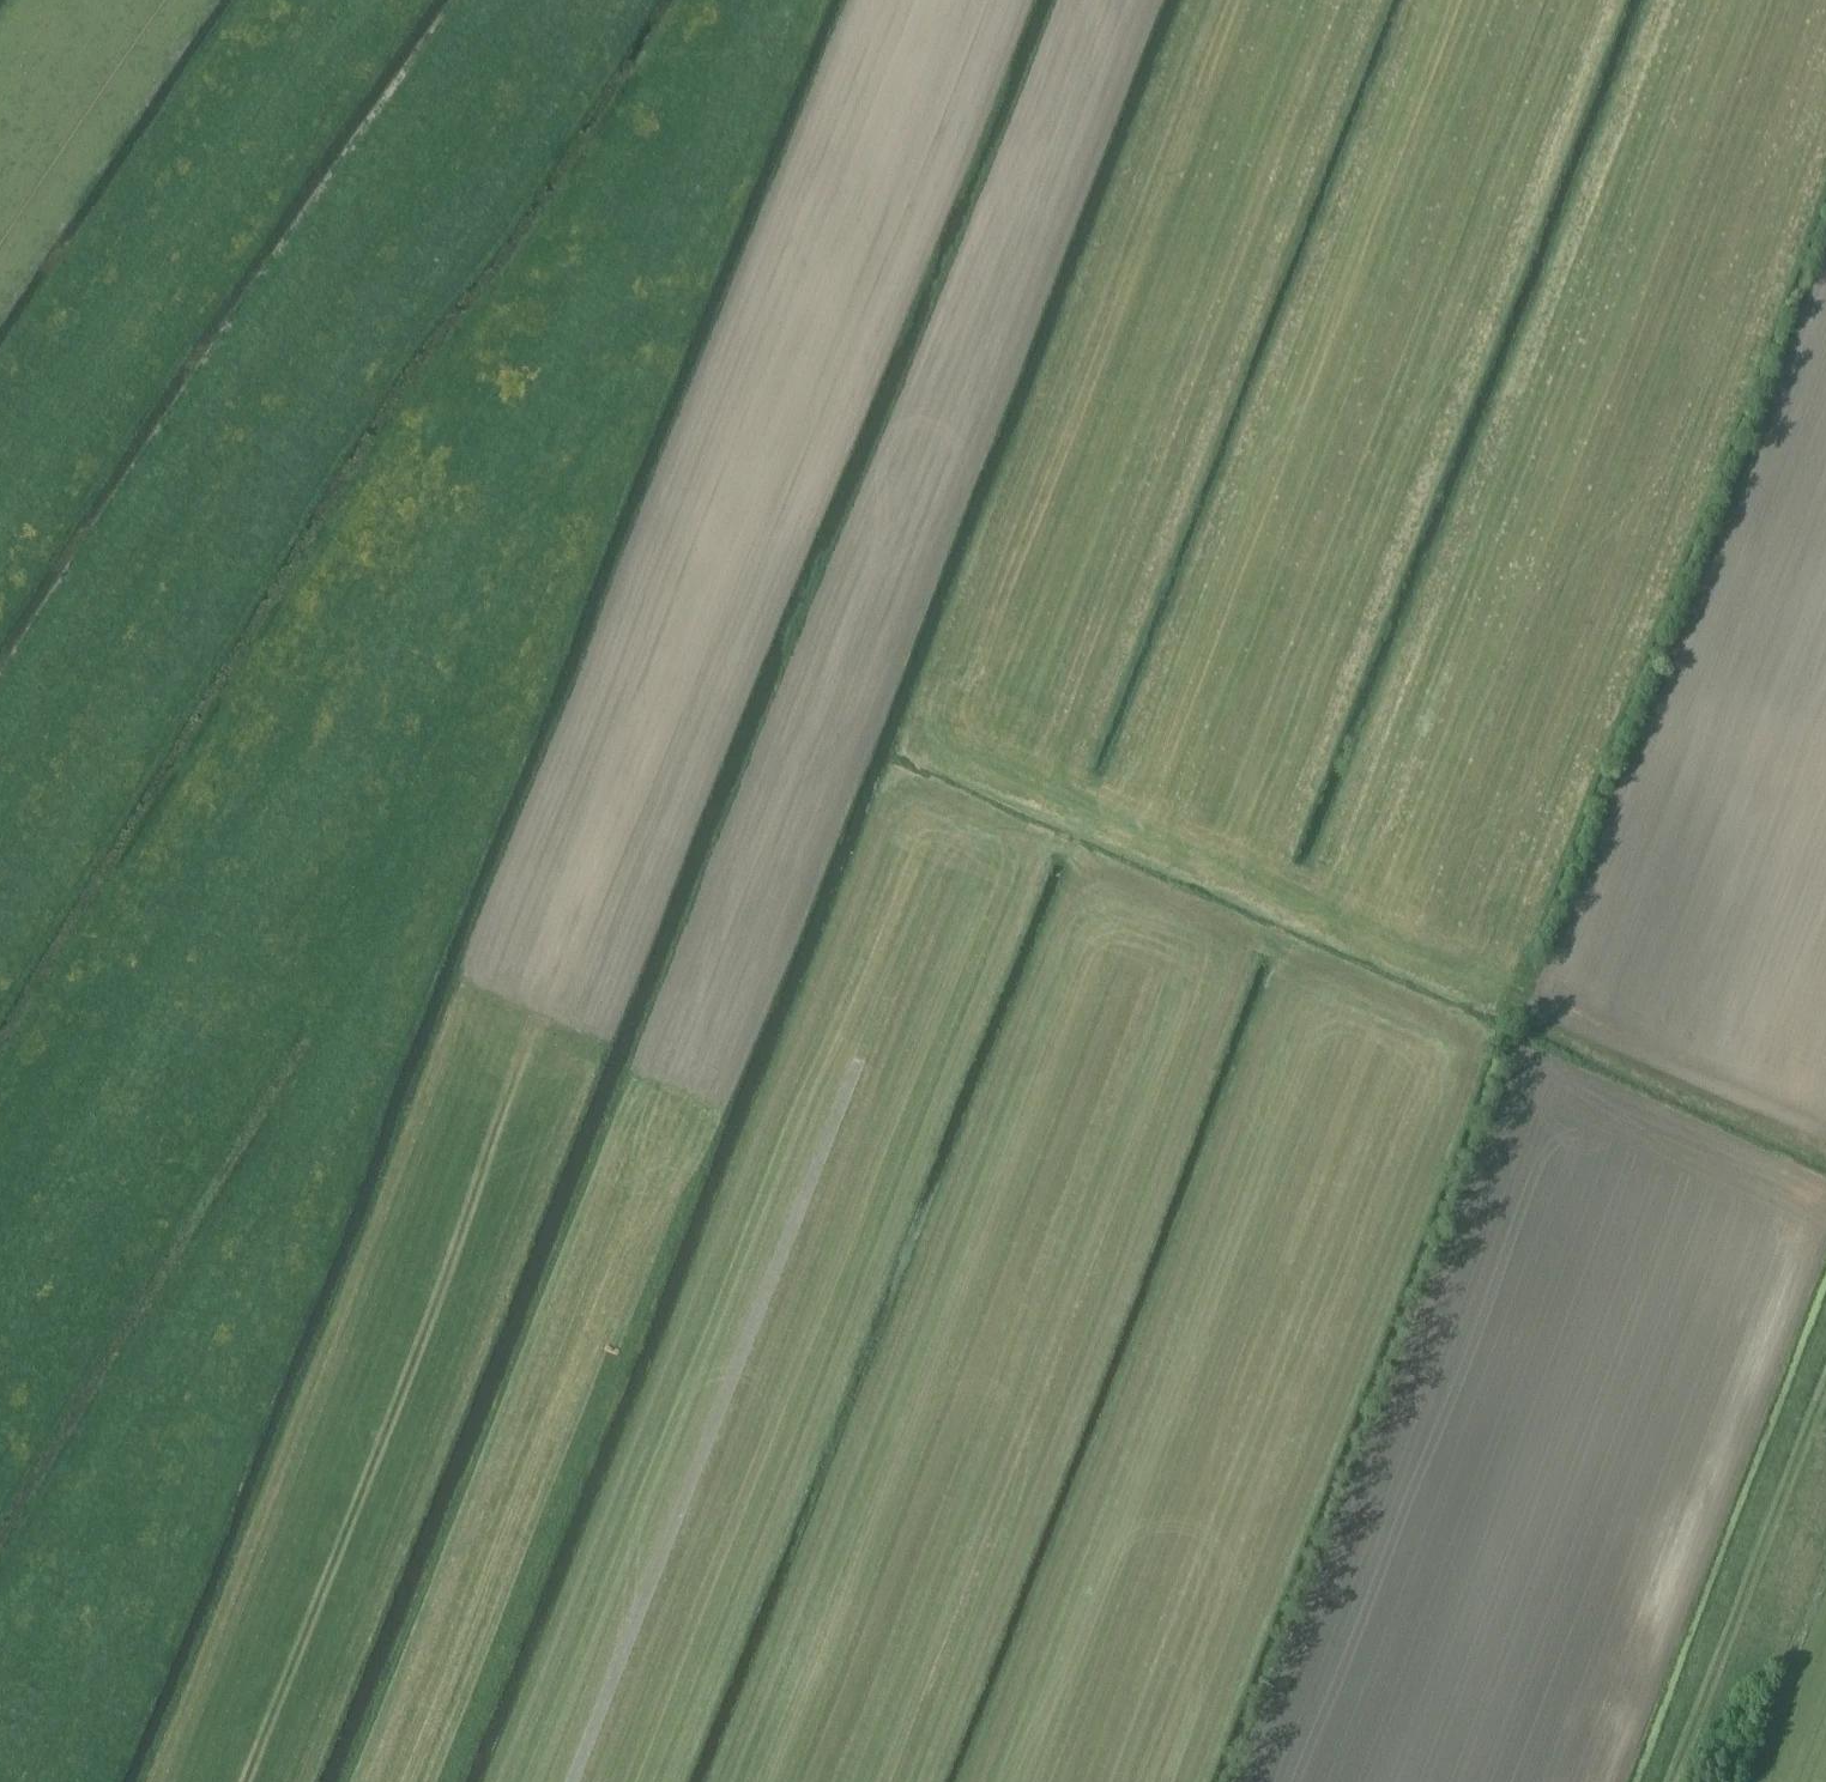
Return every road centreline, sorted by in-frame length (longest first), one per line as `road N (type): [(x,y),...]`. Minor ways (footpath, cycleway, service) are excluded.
road 1 (track): [(571,1781),(858,1060)]
road 2 (track): [(1825,1361),(1658,1781)]

